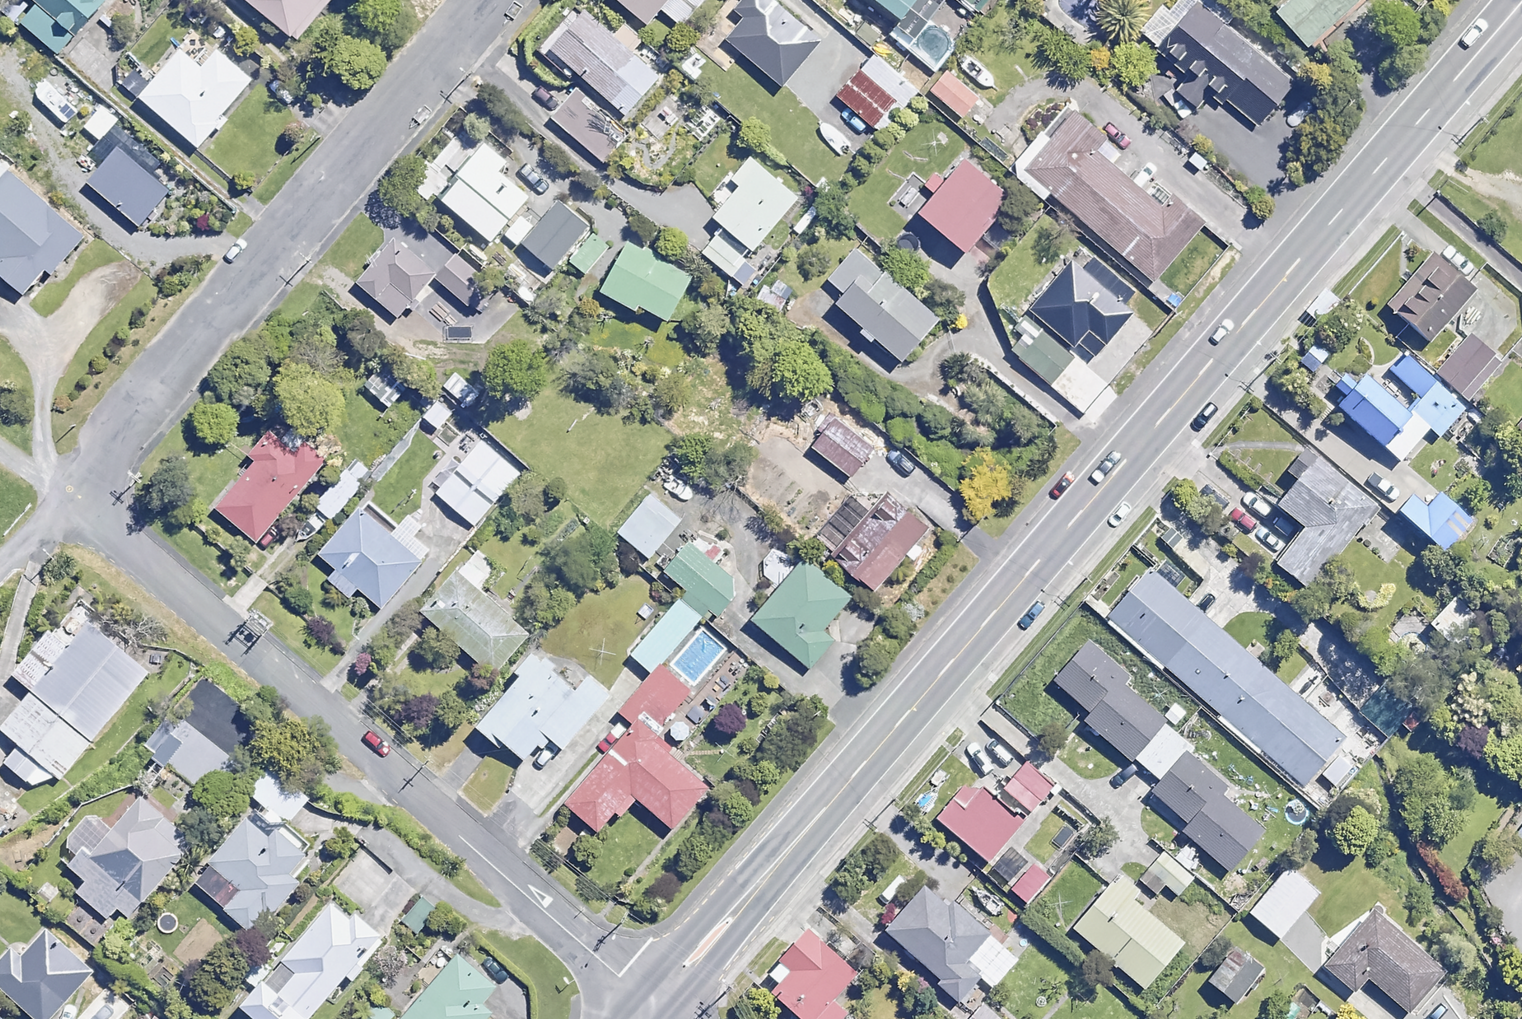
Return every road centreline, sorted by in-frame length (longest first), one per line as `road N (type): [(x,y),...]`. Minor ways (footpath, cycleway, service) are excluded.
road 1 (tertiary): [(1513,0),(641,1007)]
road 2 (residential): [(58,498),(641,1007)]
road 3 (residential): [(58,498),(489,0)]

